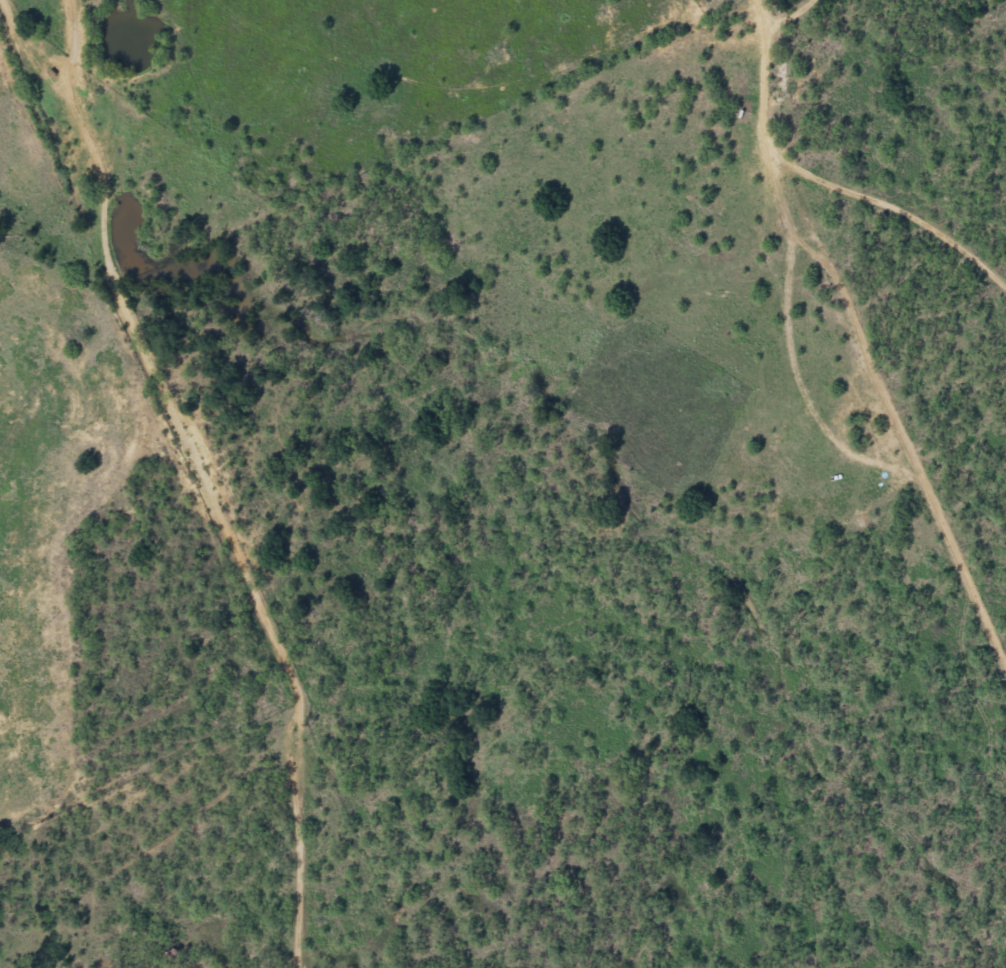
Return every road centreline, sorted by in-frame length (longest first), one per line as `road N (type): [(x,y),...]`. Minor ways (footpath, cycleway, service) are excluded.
road 1 (residential): [(320,967),(325,670),(294,583),(152,313),(144,0)]
road 2 (residential): [(1005,272),(907,170),(804,0)]

